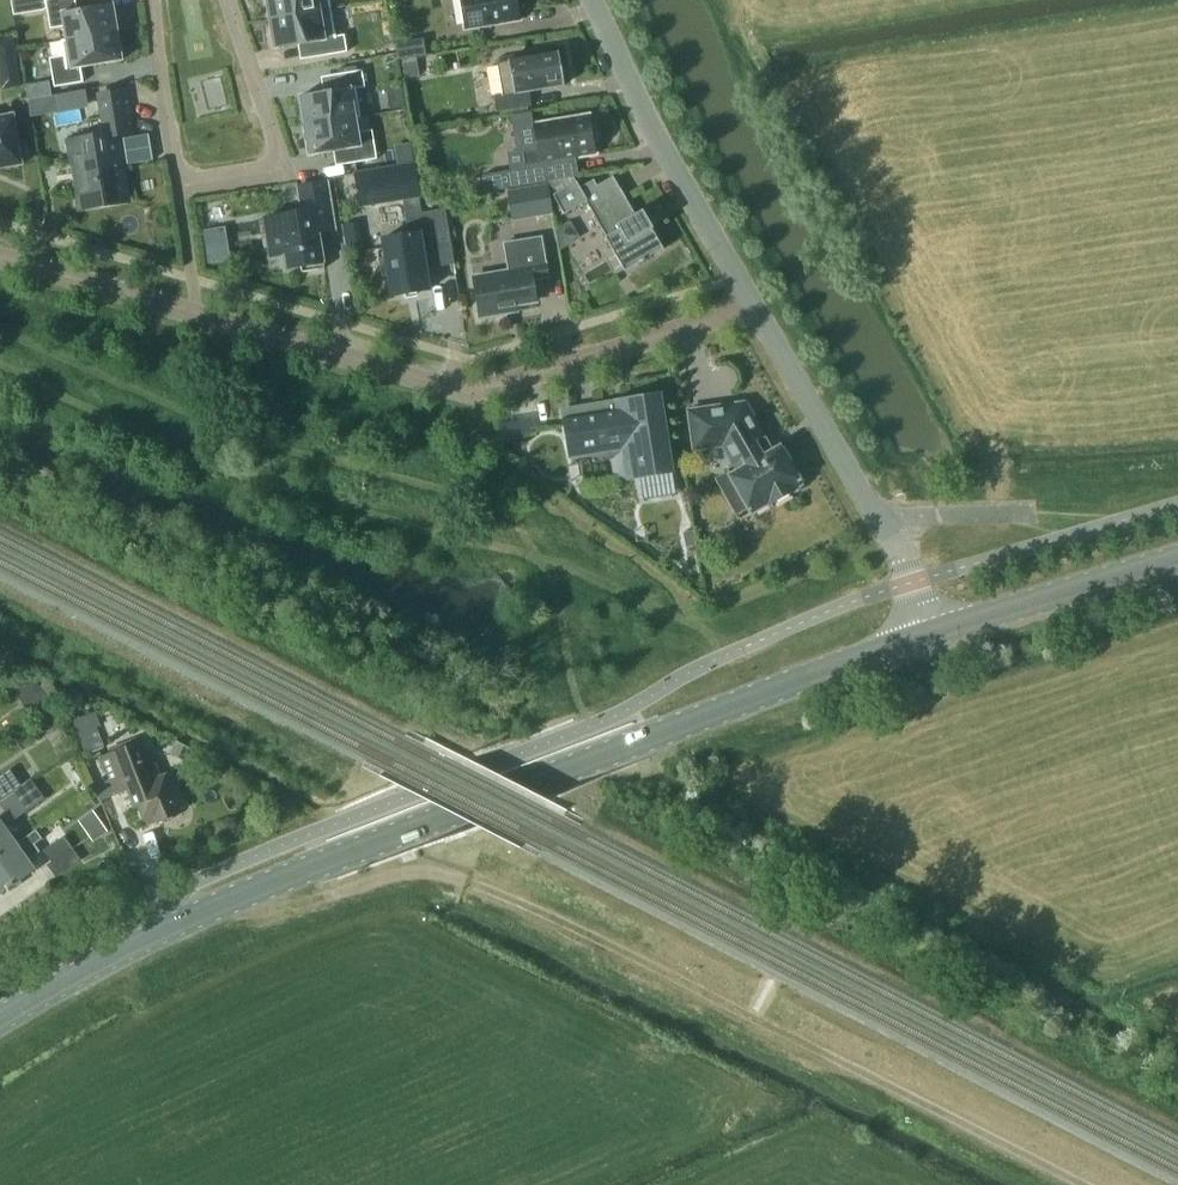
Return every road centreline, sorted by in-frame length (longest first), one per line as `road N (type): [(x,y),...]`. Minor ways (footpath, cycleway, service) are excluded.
road 1 (secondary): [(0,1019),(269,883),(927,635)]
road 2 (track): [(1086,1184),(534,908),(466,882),(390,877),(300,901),(269,883)]
road 3 (residential): [(0,257),(472,392),(756,307)]
road 4 (residential): [(225,0),(281,166),(183,186),(153,0)]
road 5 (residential): [(756,307),(905,562),(927,635)]
road 6 (residential): [(756,307),(656,135),(592,0)]
road 7 (secondary): [(927,635),(1177,557)]

